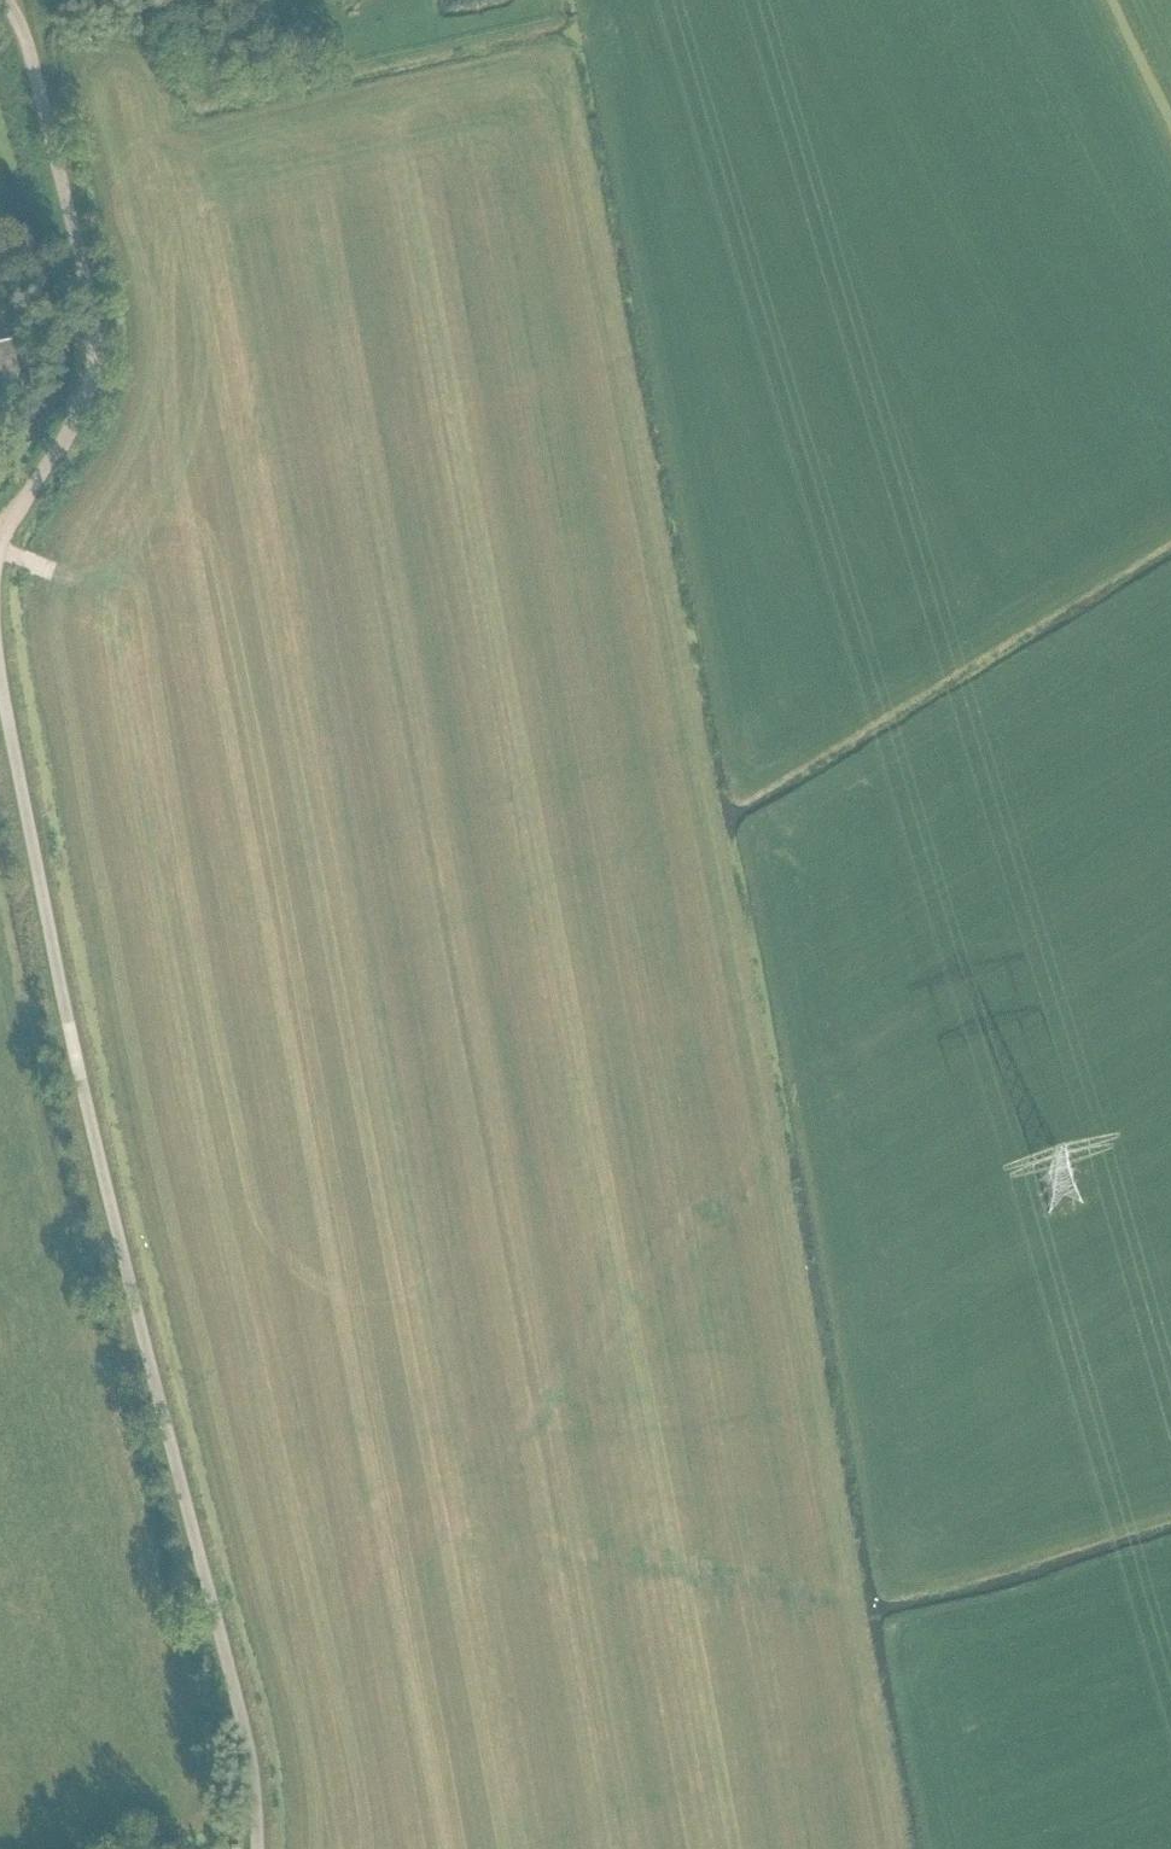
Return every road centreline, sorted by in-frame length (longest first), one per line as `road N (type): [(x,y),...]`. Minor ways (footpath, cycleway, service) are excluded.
road 1 (unclassified): [(258,1848),(253,1771),(113,1219),(0,677)]
road 2 (unclassified): [(0,539),(73,427),(91,358),(85,284),(43,116),(2,0)]

